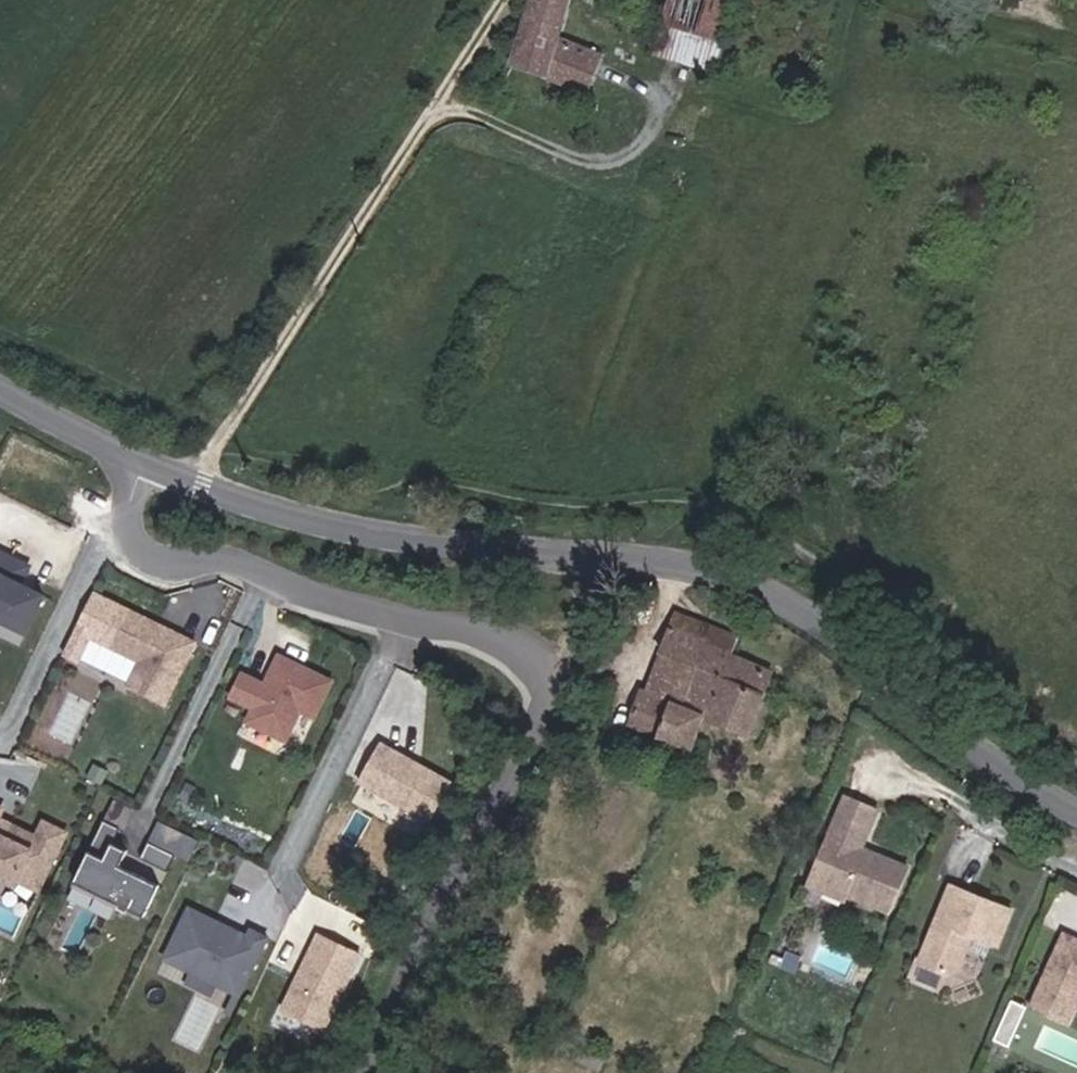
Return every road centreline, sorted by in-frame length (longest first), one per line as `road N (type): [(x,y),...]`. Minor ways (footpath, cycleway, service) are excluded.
road 1 (tertiary): [(146,462),(341,527),(682,566),(741,581),(827,629),(1005,769),(1076,810)]
road 2 (unclassified): [(421,627),(534,652),(535,749),(402,994),(375,1072)]
road 3 (residential): [(421,627),(267,914)]
road 4 (residential): [(110,535),(5,745)]
road 5 (residential): [(264,581),(164,785)]
road 6 (tertiary): [(0,384),(146,462)]
road 7 (residential): [(264,581),(421,627)]
road 8 (residential): [(110,535),(264,581)]

